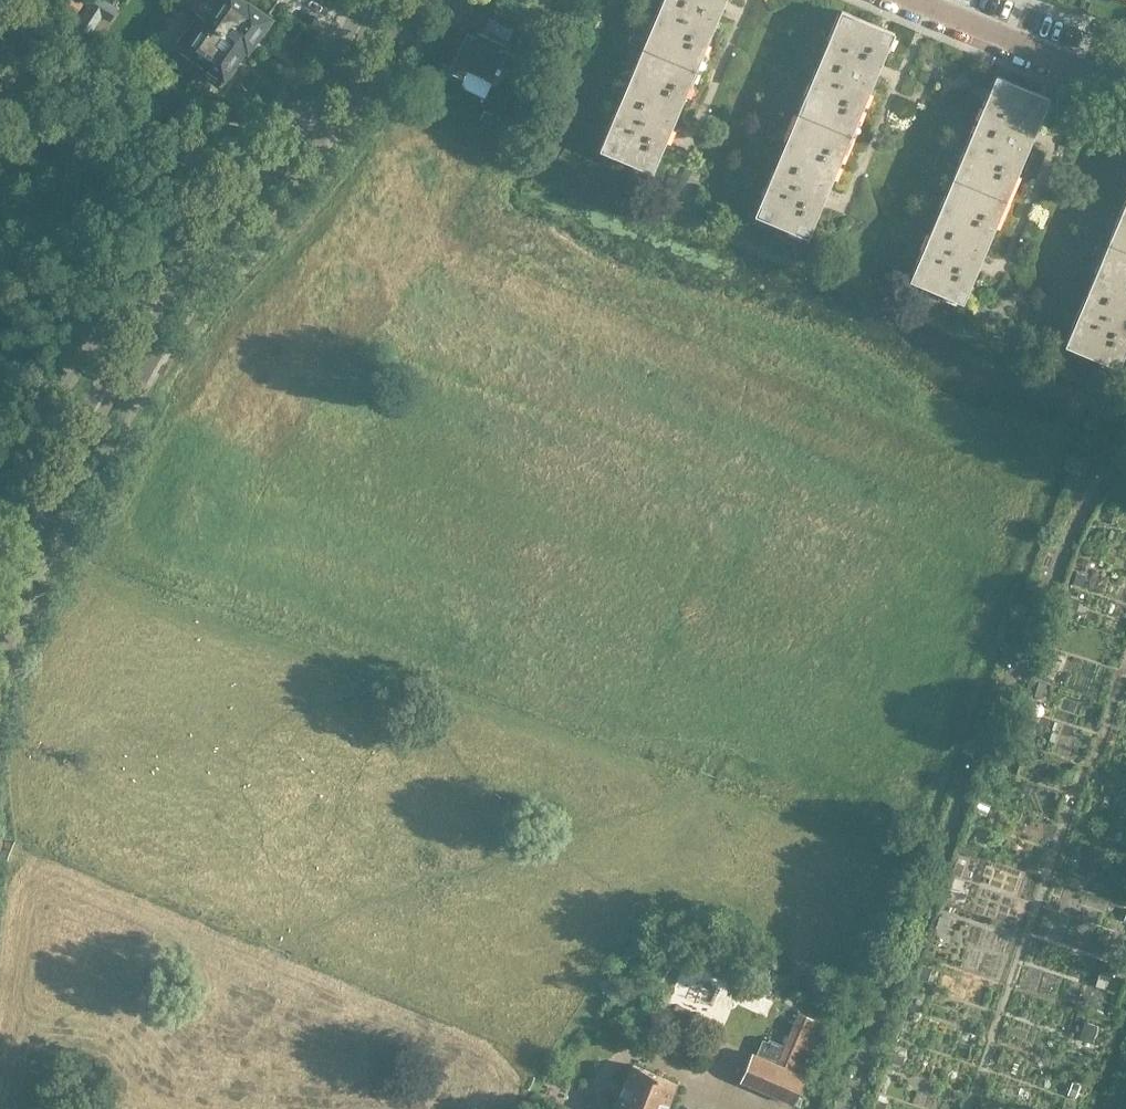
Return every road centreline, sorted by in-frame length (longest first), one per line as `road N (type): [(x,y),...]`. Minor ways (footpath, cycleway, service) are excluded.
road 1 (tertiary): [(0,597),(15,555),(186,252),(297,126),(362,24)]
road 2 (residential): [(915,0),(1104,78),(1125,78)]

